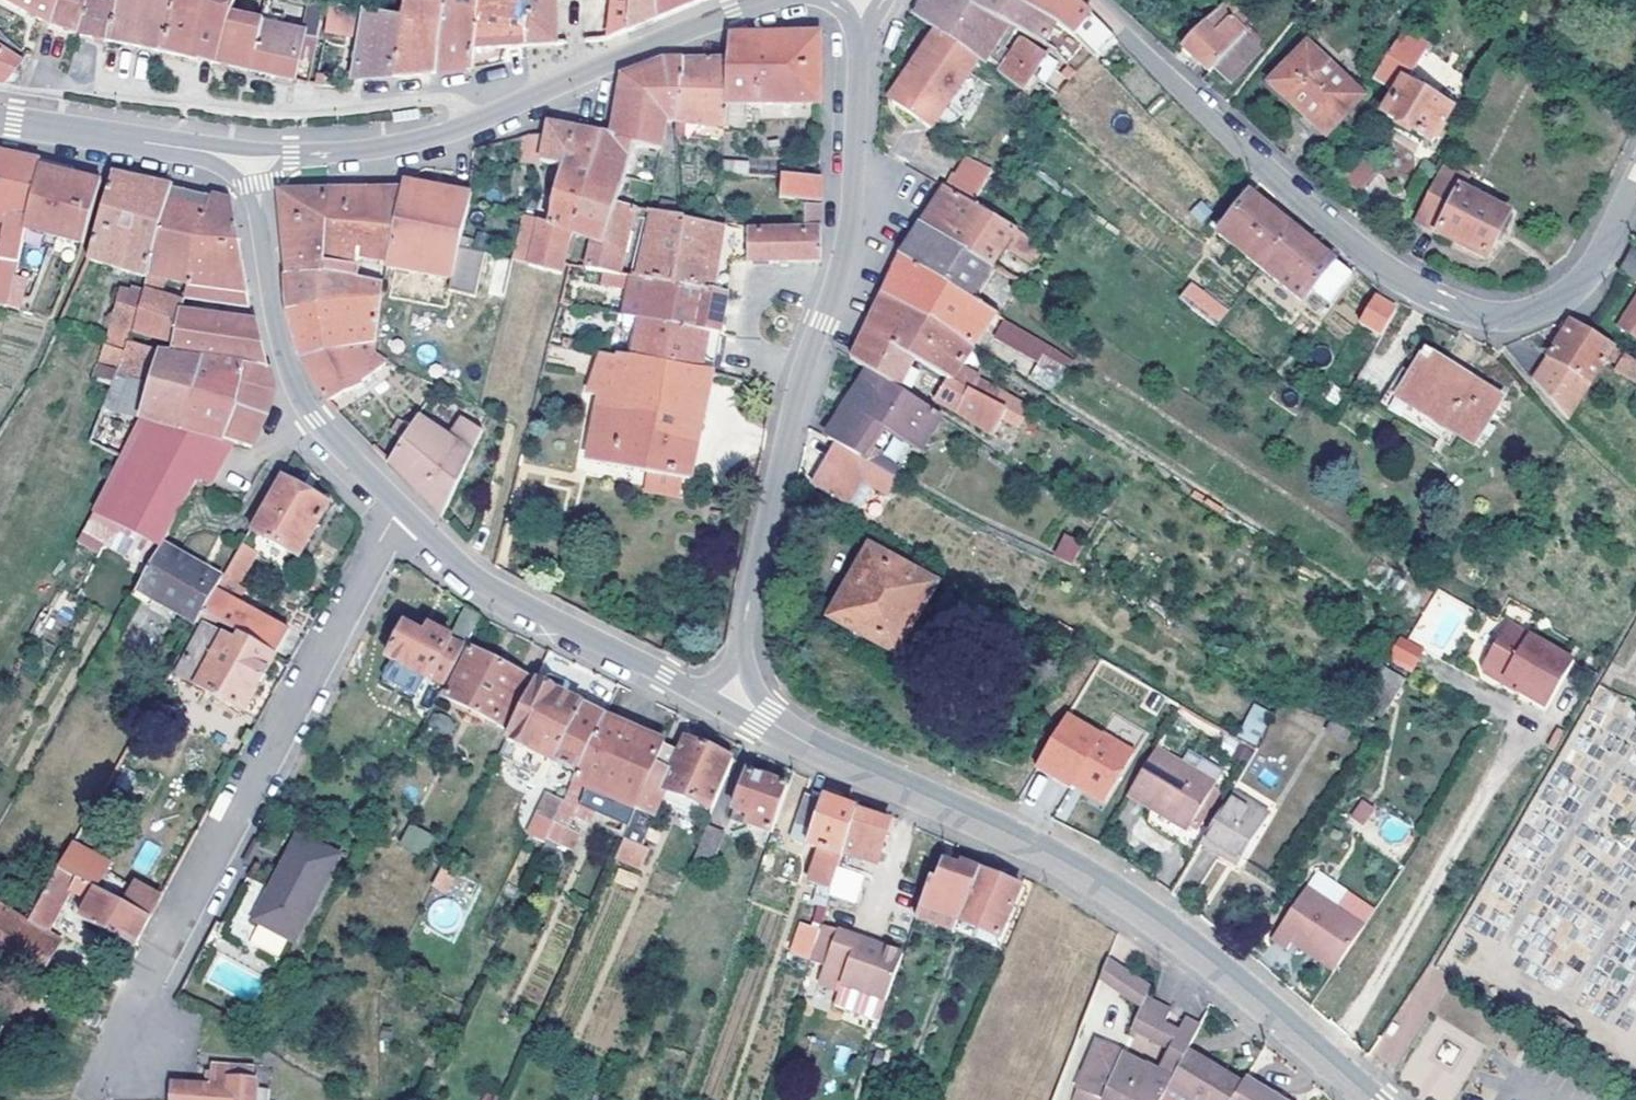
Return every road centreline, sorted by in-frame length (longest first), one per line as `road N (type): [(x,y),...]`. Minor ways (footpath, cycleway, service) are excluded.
road 1 (tertiary): [(1369,1099),(1241,987),(1129,903),(730,703)]
road 2 (residential): [(1092,0),(1270,172),(1398,280),(1479,314),(1505,321),(1542,310),(1584,280),(1635,181)]
road 3 (residential): [(730,703),(794,391),(851,236),(861,40)]
road 4 (residential): [(398,506),(131,1038)]
road 5 (residential): [(767,0),(421,139),(245,157)]
road 6 (tertiary): [(245,157),(292,378),(312,419),(398,506)]
road 7 (tertiary): [(398,506),(489,586),(730,703)]
road 8 (tertiary): [(245,157),(0,120)]

